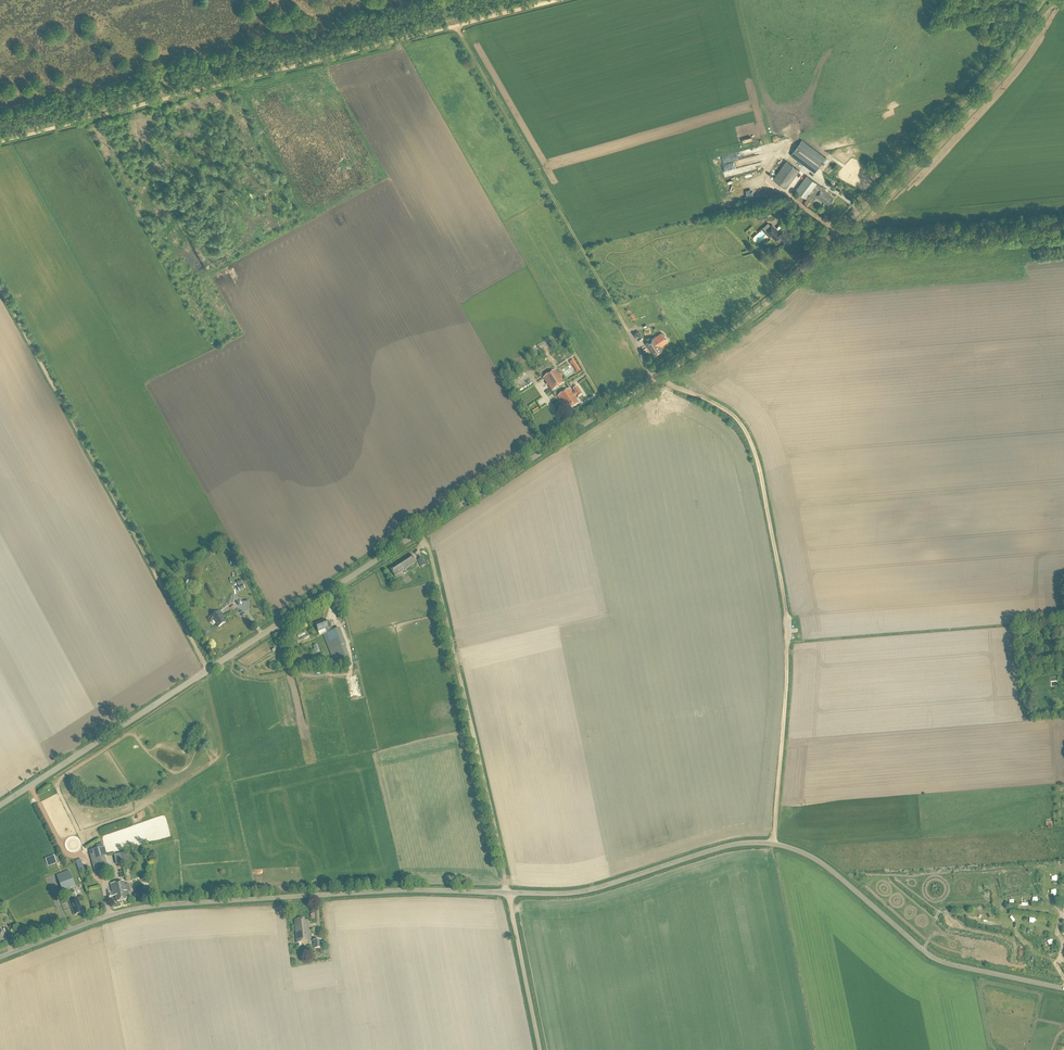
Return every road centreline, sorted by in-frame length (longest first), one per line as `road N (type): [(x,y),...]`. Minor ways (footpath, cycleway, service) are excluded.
road 1 (tertiary): [(0,805),(770,300),(998,63),(1042,0)]
road 2 (track): [(774,845),(786,643),(757,461),(731,417),(654,378),(455,26)]
road 3 (tertiary): [(1063,988),(933,958),(823,863),(774,845),(724,847),(572,895),(507,893)]
road 4 (track): [(0,140),(556,0)]
road 5 (tertiary): [(0,958),(121,912),(166,905),(400,890),(507,893)]
road 6 (track): [(0,289),(208,670)]
road 7 (track): [(507,893),(434,567),(419,532)]
road 8 (unclassified): [(540,1049),(507,893)]
road 9 (track): [(224,660),(254,677),(352,664)]
road 10 (track): [(29,786),(63,857),(87,859),(102,884)]

